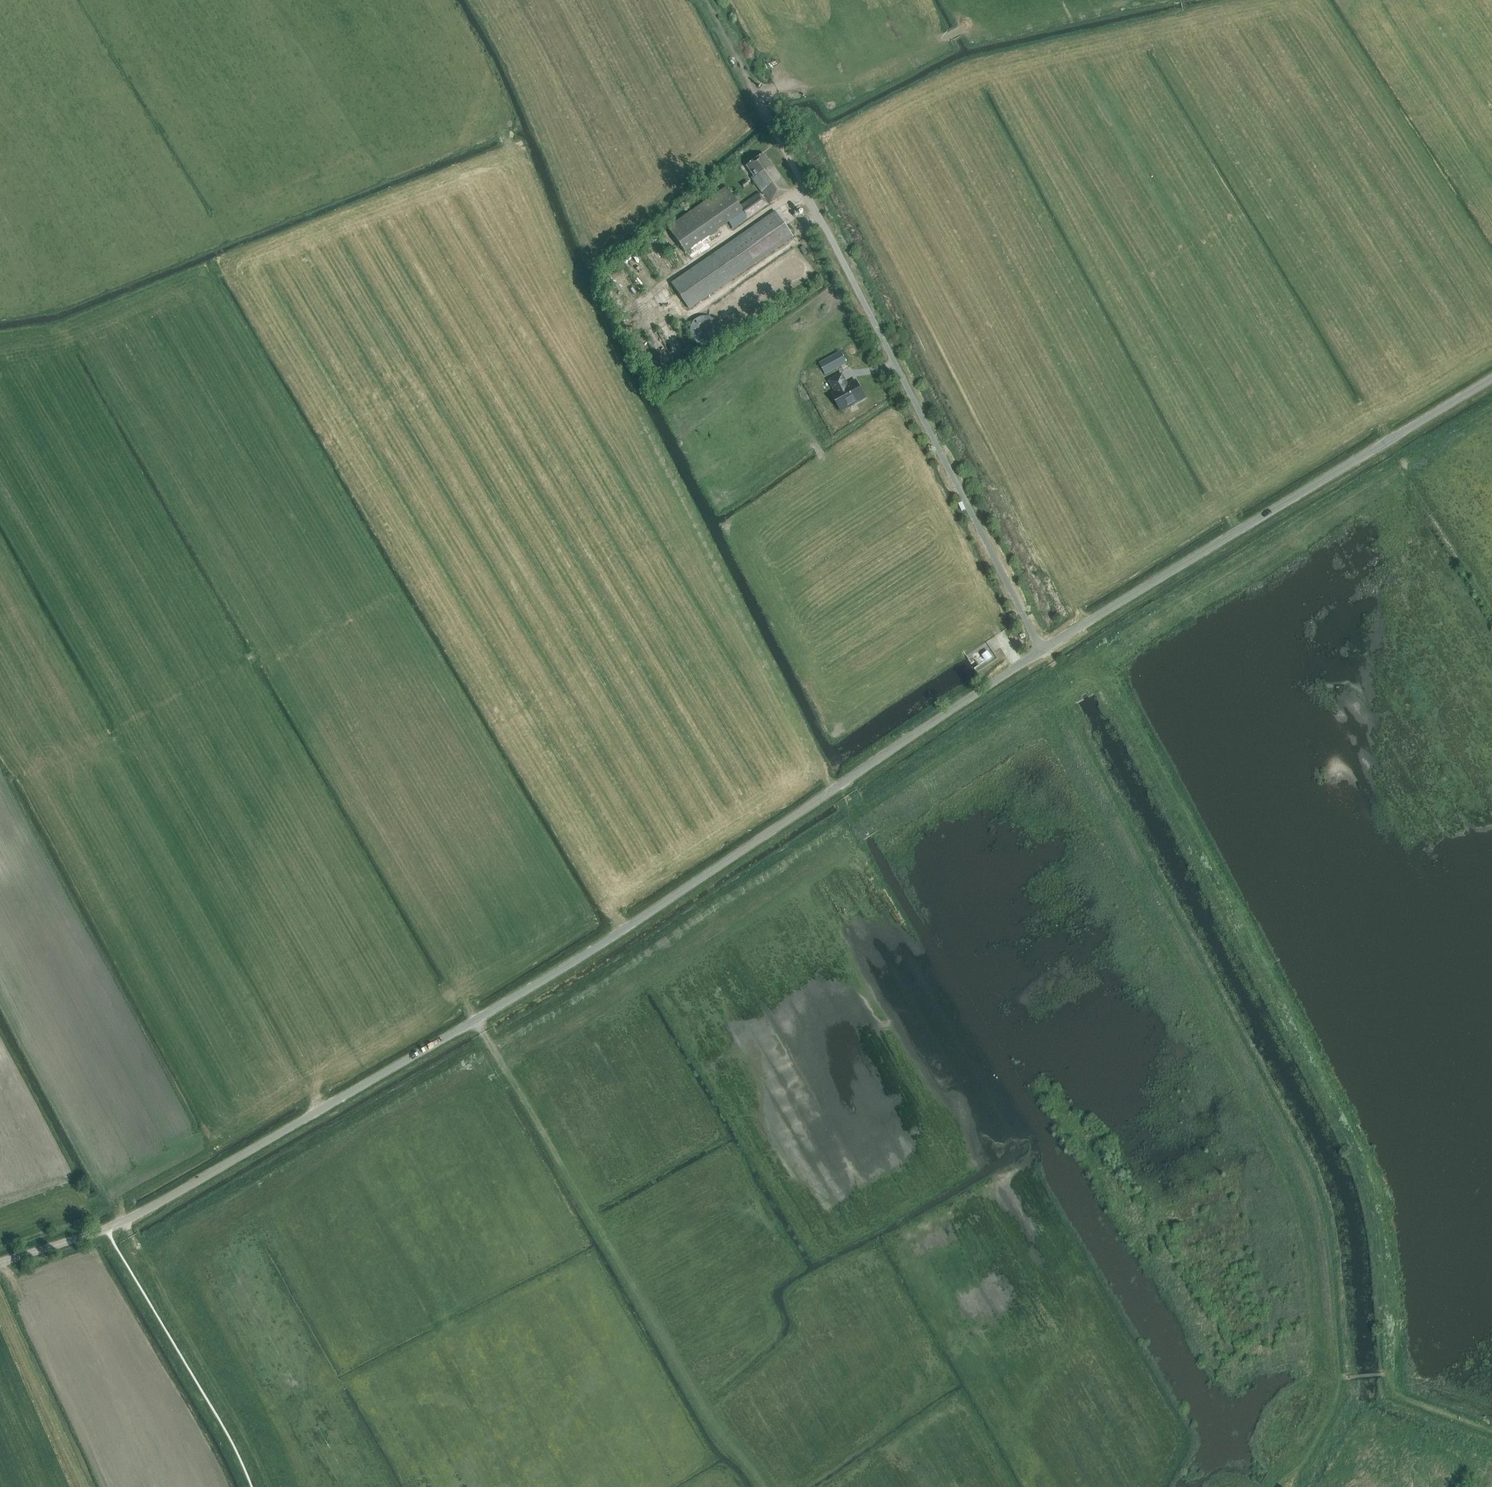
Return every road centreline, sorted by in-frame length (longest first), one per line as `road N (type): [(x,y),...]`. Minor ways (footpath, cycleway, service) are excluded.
road 1 (unclassified): [(0,1262),(153,1207),(485,1018),(1045,650),(1491,379)]
road 2 (track): [(1045,650),(768,131)]

